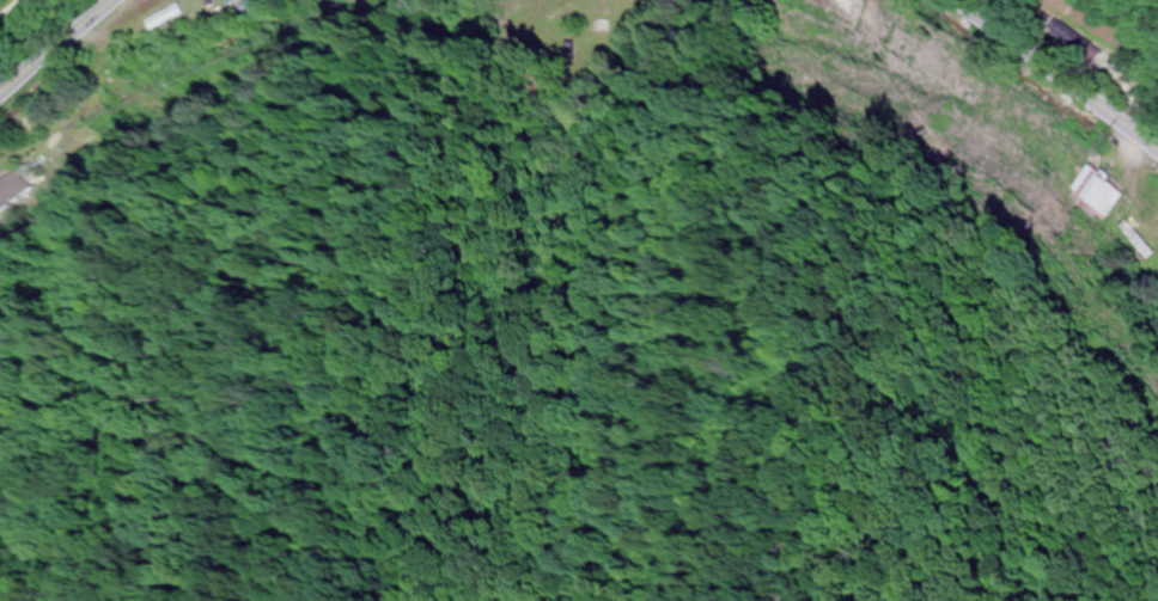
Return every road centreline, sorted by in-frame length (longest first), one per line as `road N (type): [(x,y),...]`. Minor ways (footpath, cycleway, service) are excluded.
road 1 (primary): [(1157,164),(1059,76),(943,0)]
road 2 (primary): [(113,0),(0,98)]

